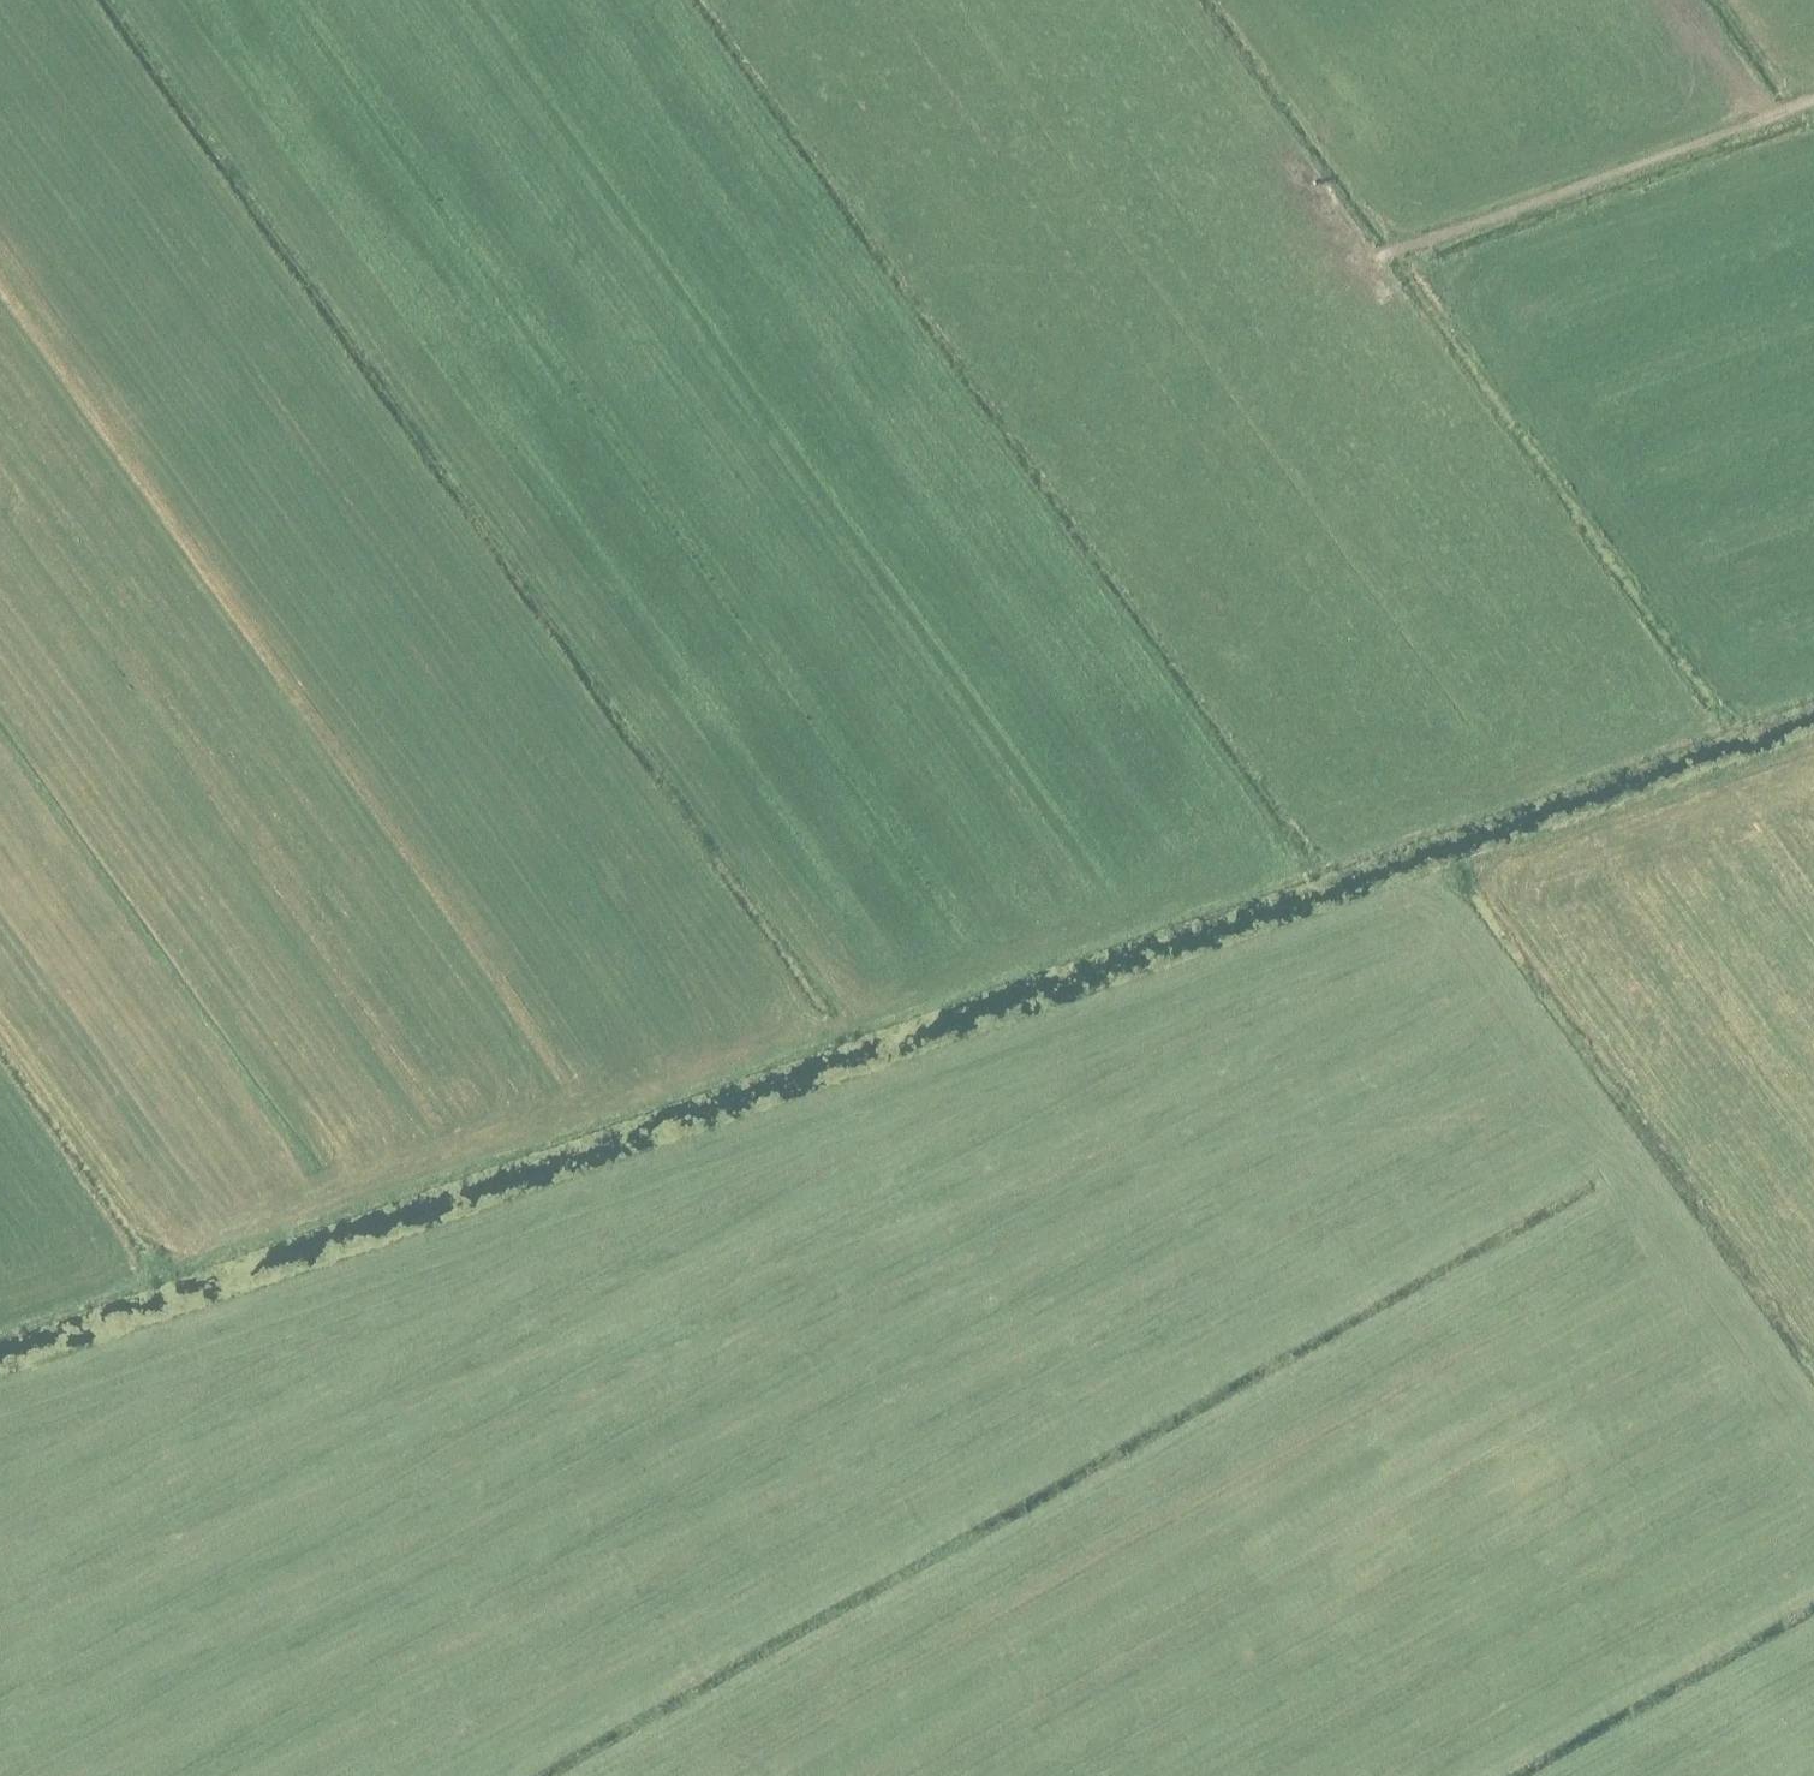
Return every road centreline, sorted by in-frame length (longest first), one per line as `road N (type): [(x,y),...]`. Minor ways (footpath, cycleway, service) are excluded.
road 1 (track): [(1813,106),(1379,259)]

